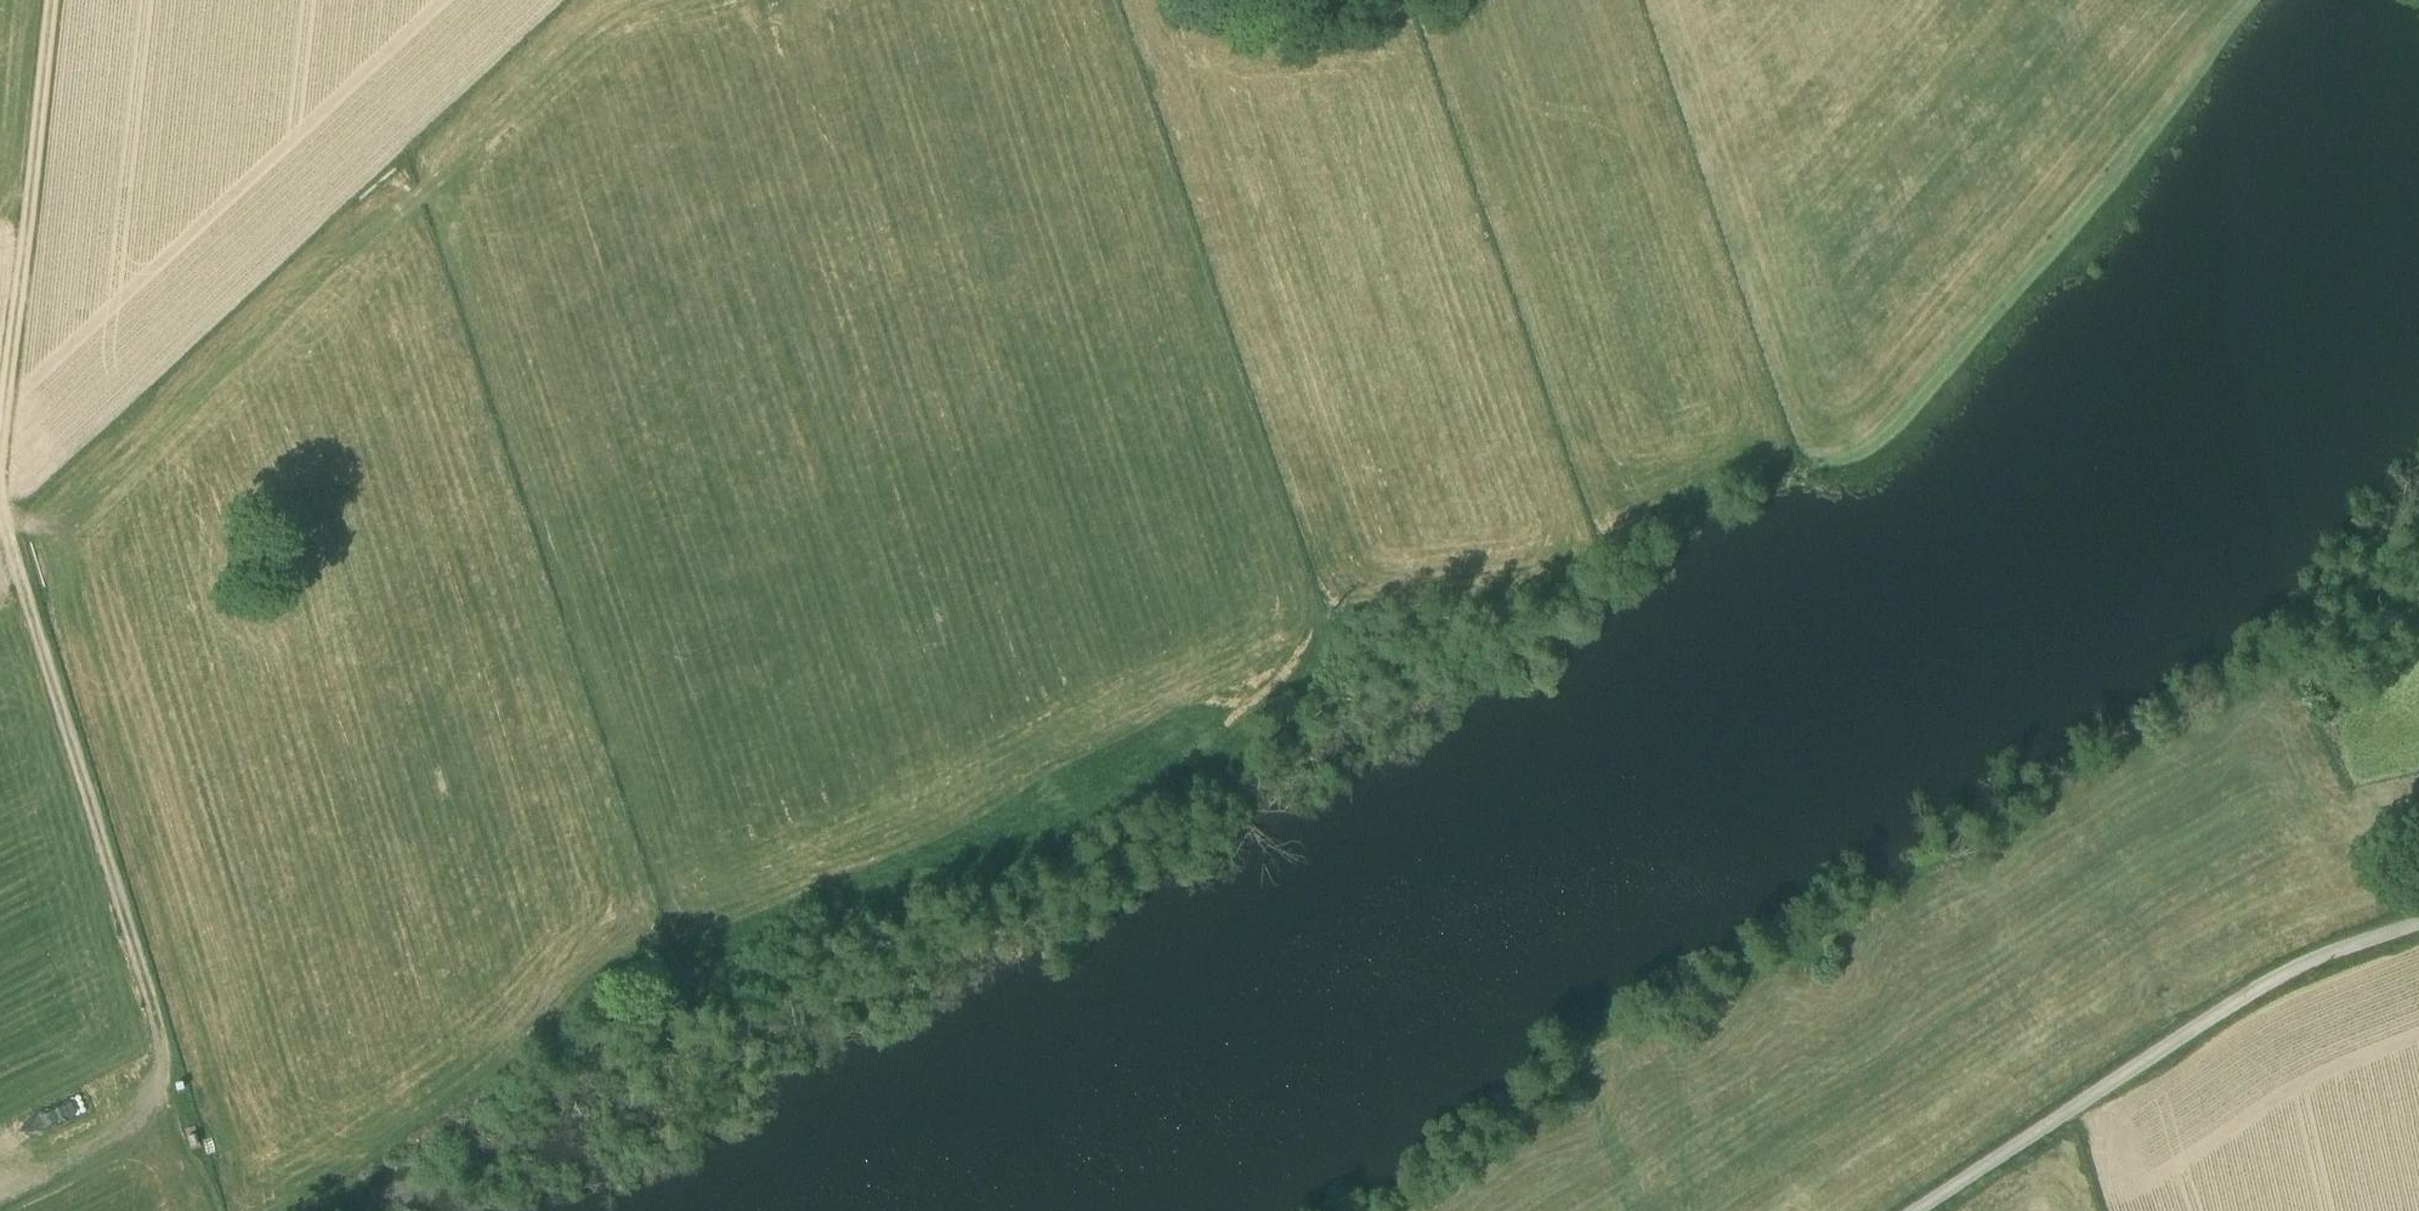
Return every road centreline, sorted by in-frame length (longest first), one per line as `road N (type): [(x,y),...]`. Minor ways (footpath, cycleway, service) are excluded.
road 1 (residential): [(2418,925),(2290,970),(1929,1210)]
road 2 (track): [(52,0),(0,435)]

